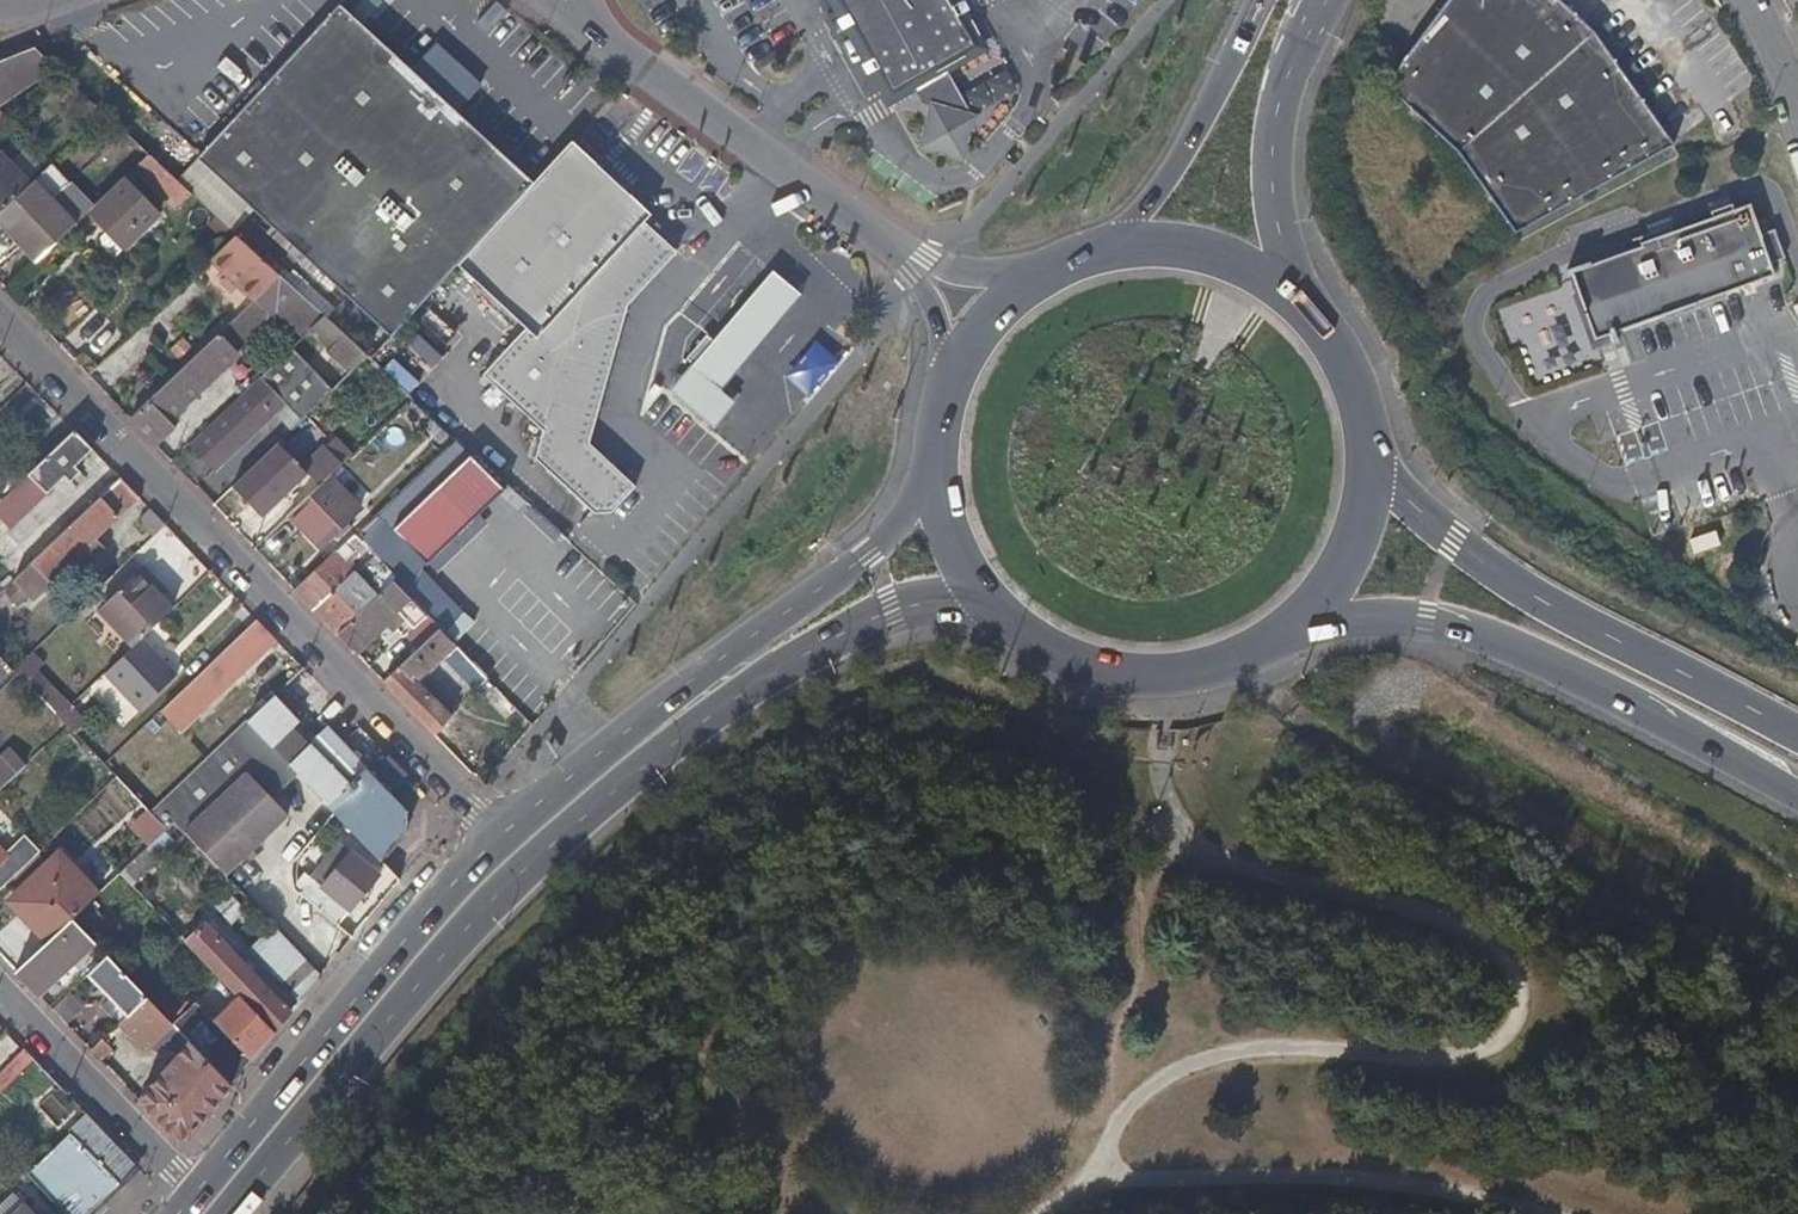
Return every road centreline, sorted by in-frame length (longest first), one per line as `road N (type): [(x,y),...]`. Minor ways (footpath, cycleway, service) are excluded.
road 1 (primary): [(216,1213),(506,888),(672,739),(788,669),(891,625),(998,619)]
road 2 (residential): [(495,835),(0,312)]
road 3 (primary): [(930,468),(859,554),(495,835)]
road 4 (primary): [(1293,620),(1382,616),(1481,634),(1797,795)]
road 5 (primary): [(1797,732),(1504,582),(1451,542),(1363,451)]
road 6 (primary): [(495,835),(391,946),(192,1191)]
road 7 (residential): [(562,0),(898,251)]
road 8 (primary): [(998,619),(1050,653),(1099,671),(1152,676),(1203,669),(1251,649),(1293,620)]
road 9 (primary): [(1290,297),(1270,164),(1288,79),(1324,0)]
road 10 (primary): [(1265,0),(1189,151),(1108,246)]
road 11 (residential): [(192,1191),(0,989)]
road 12 (primary): [(1290,297),(1201,251),(1108,246)]
road 13 (primary): [(1293,620),(1346,543),(1363,451)]
road 14 (primary): [(1363,451),(1343,370),(1290,297)]
road 15 (primary): [(930,468),(952,554),(998,619)]
road 16 (residential): [(898,251),(934,325),(945,382)]
road 17 (primary): [(1028,279),(978,324),(945,382)]
road 18 (residential): [(1028,279),(977,276),(898,251)]
road 19 (residential): [(1797,113),(1750,0)]

